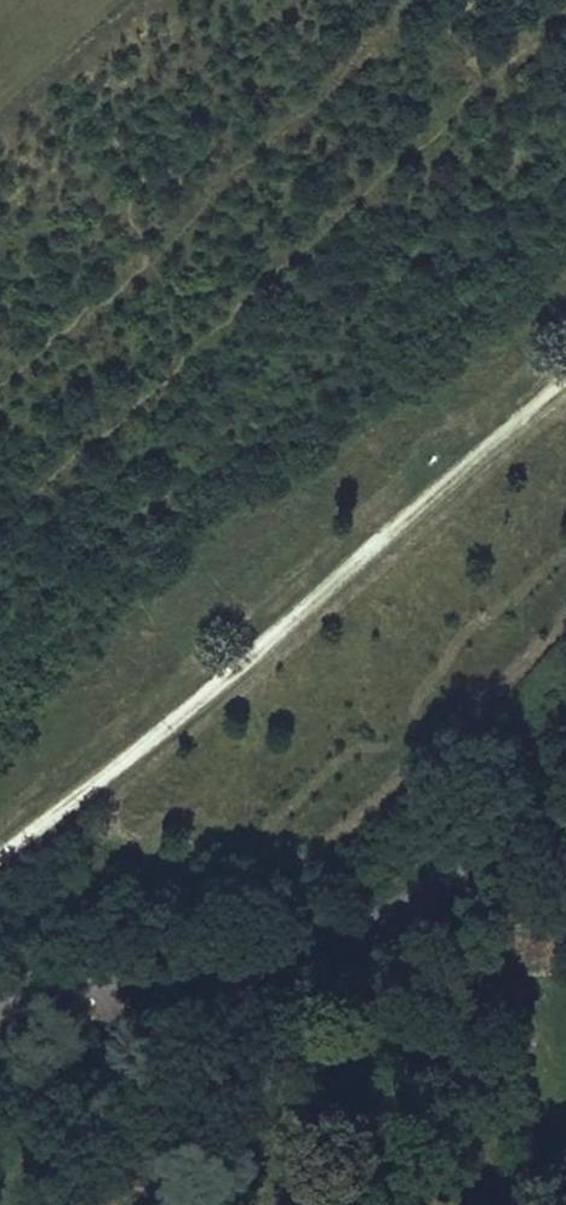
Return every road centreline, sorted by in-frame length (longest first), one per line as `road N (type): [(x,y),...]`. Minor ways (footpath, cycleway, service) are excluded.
road 1 (unclassified): [(0,1008),(89,978),(301,949),(364,930),(565,756)]

